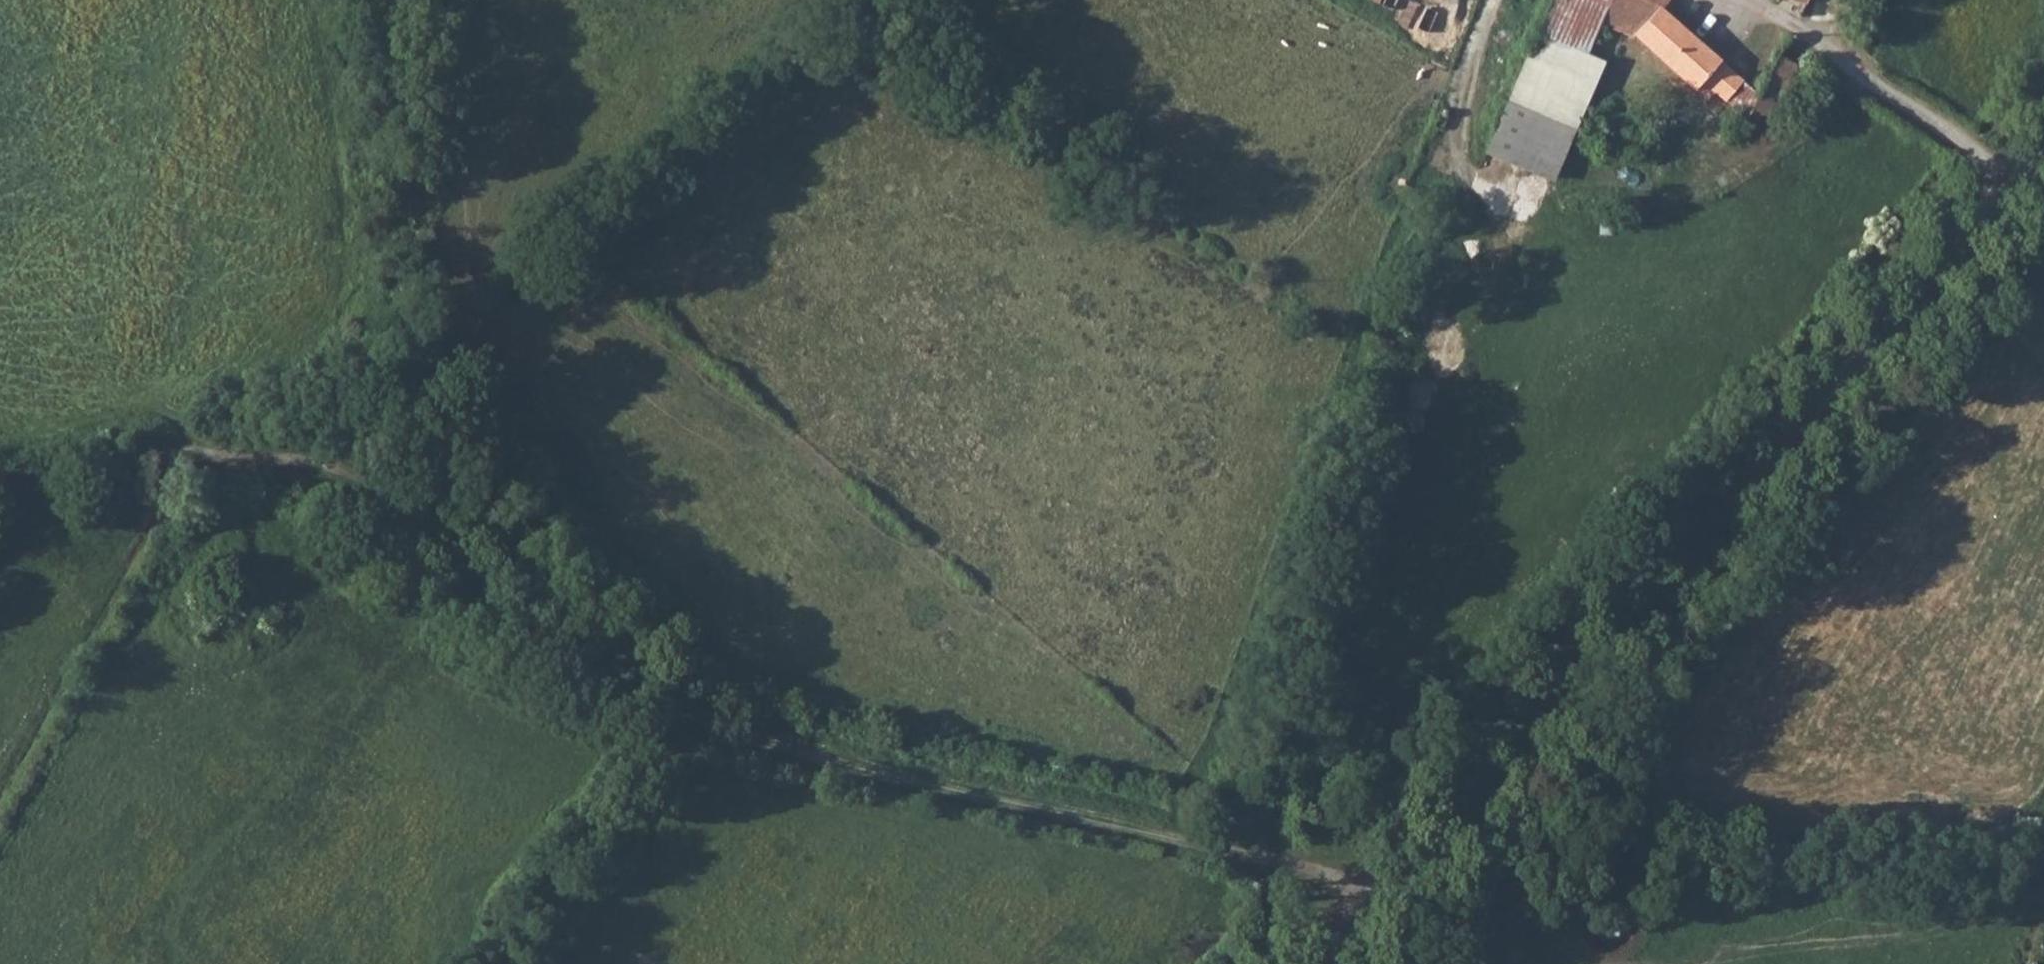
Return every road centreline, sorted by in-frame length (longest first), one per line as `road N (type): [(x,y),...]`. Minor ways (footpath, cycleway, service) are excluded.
road 1 (unclassified): [(2043,126),(1314,963)]
road 2 (track): [(1744,0),(1804,24),(2008,166)]

